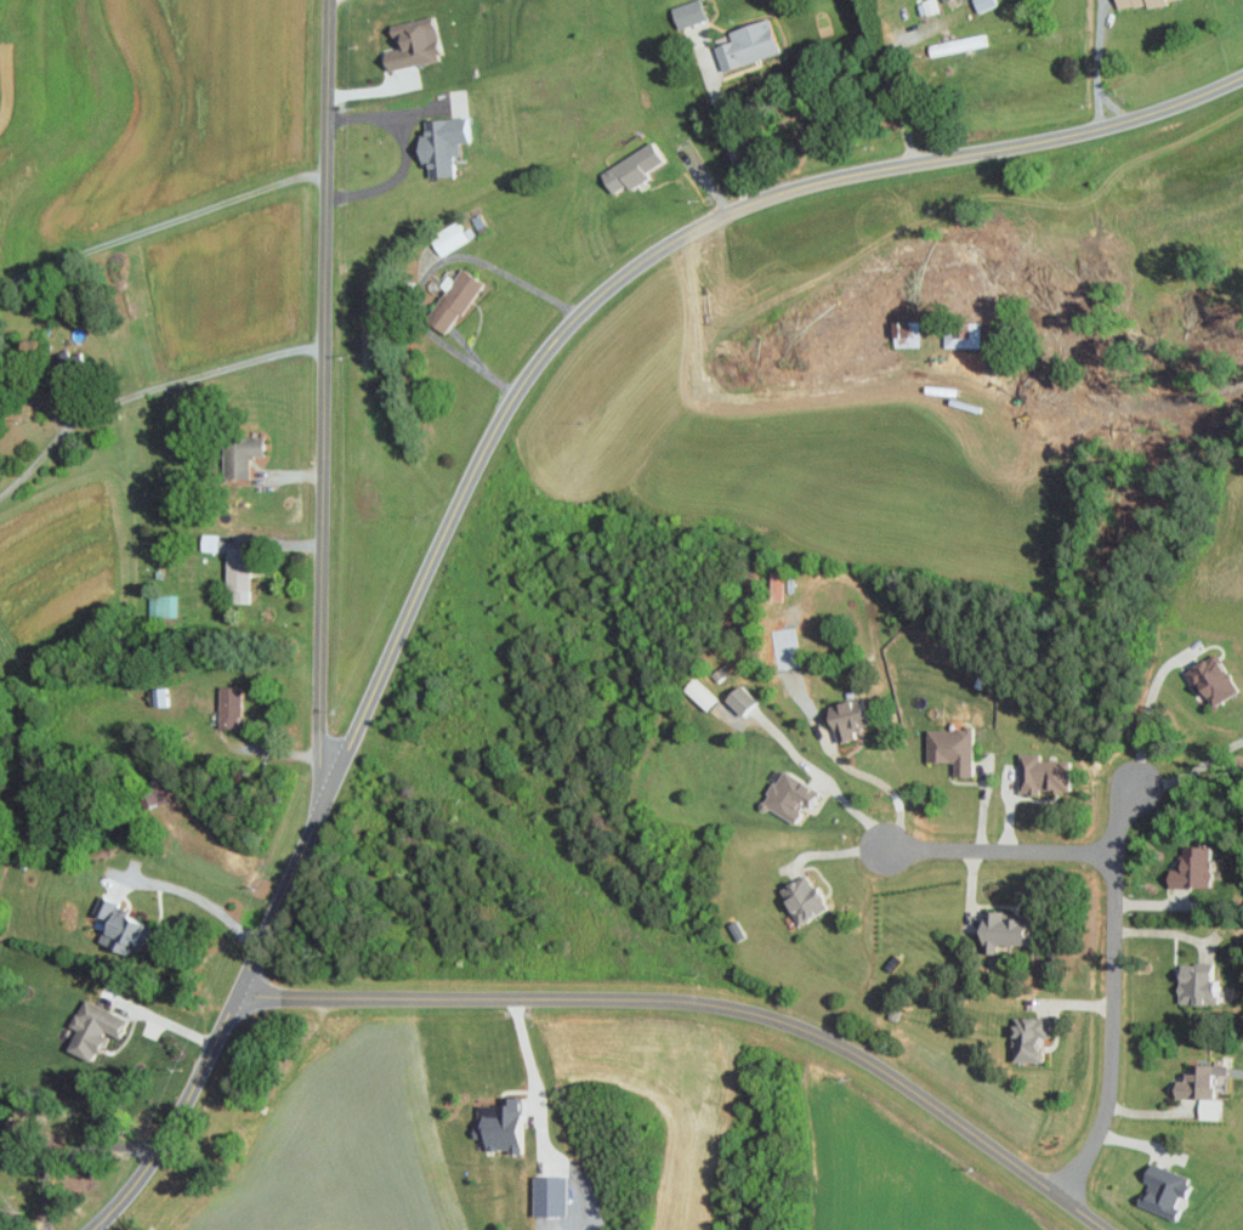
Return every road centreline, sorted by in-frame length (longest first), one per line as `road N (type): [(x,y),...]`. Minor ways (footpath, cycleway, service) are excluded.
road 1 (secondary): [(91,1229),(137,1181),(194,1087),(455,510),(516,395),(563,331),(653,254),(749,204),(813,182),(1100,127),(1242,75)]
road 2 (residential): [(1109,1229),(863,1058),(740,1009),(641,998),(237,996)]
road 3 (residential): [(336,773),(322,743),(320,688),(329,0)]
road 4 (residential): [(1066,1198),(1102,1120),(1113,1038),(1114,858),(891,850)]

